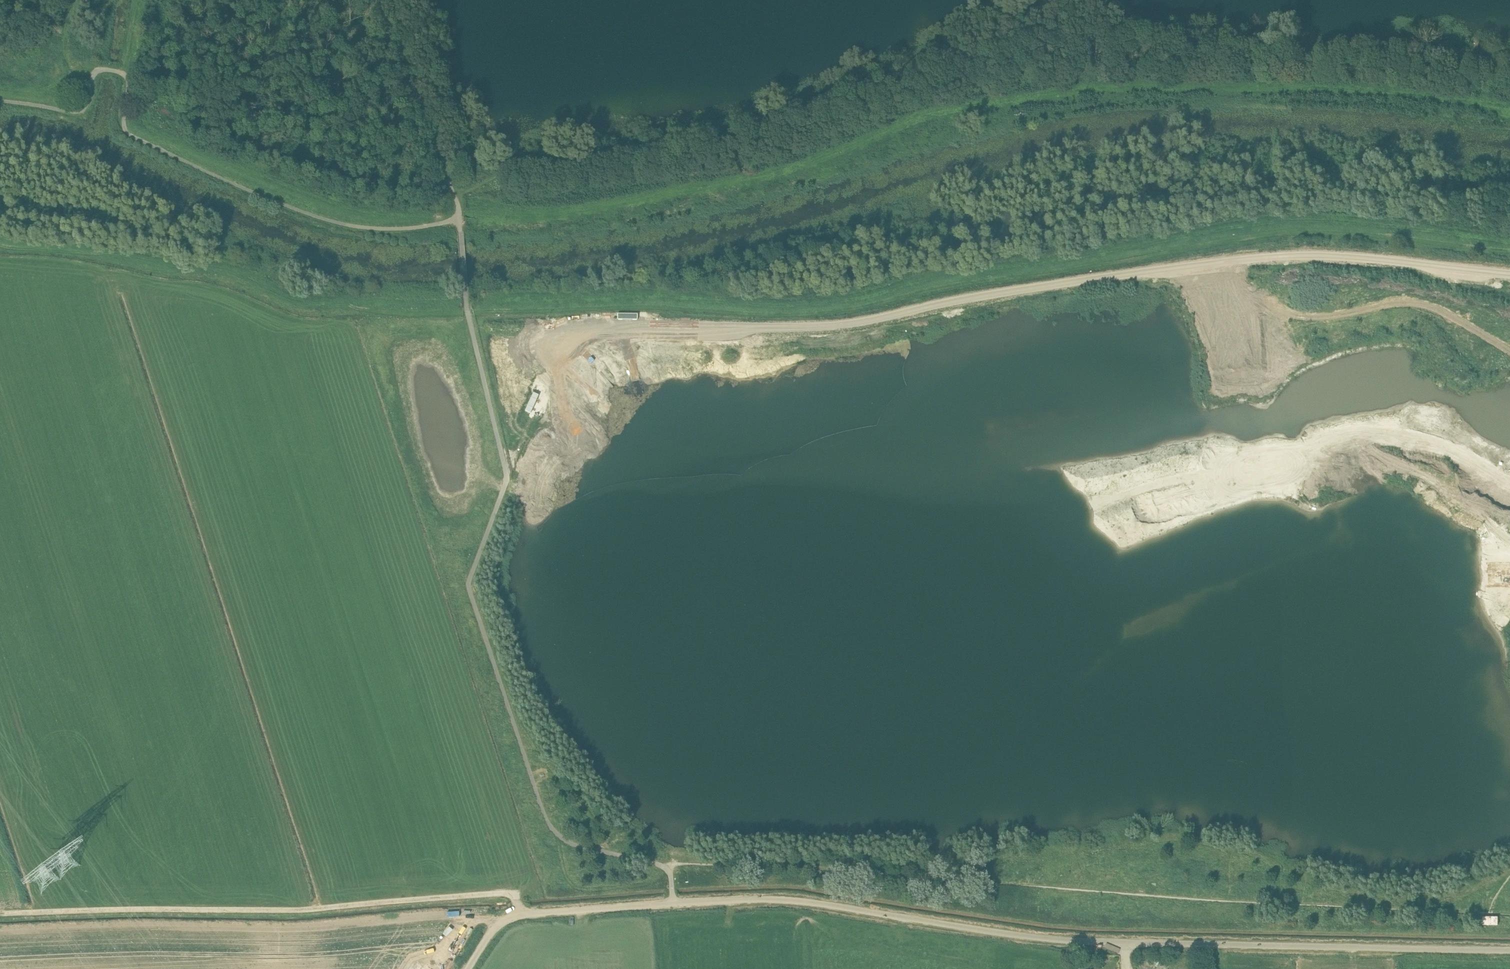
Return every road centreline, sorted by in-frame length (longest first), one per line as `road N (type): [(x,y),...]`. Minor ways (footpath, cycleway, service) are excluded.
road 1 (unclassified): [(468,968),(494,928),(518,915),(782,900),(1074,941),(1509,951)]

